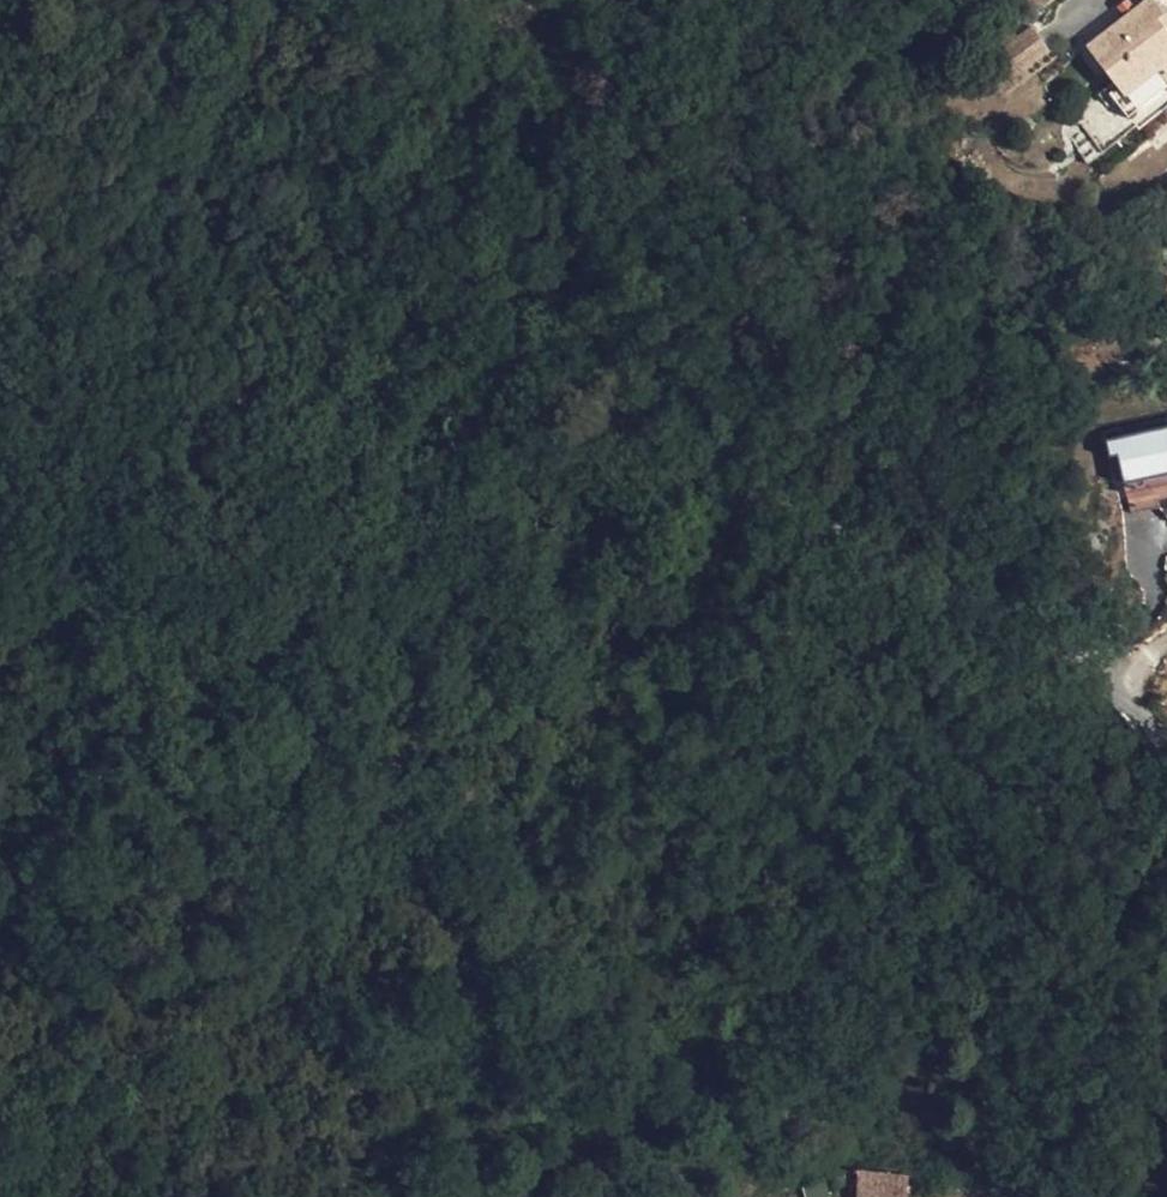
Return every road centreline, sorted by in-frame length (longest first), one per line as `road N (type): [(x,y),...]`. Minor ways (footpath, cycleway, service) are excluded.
road 1 (residential): [(0,435),(499,374),(898,572),(1054,622),(1166,739)]

